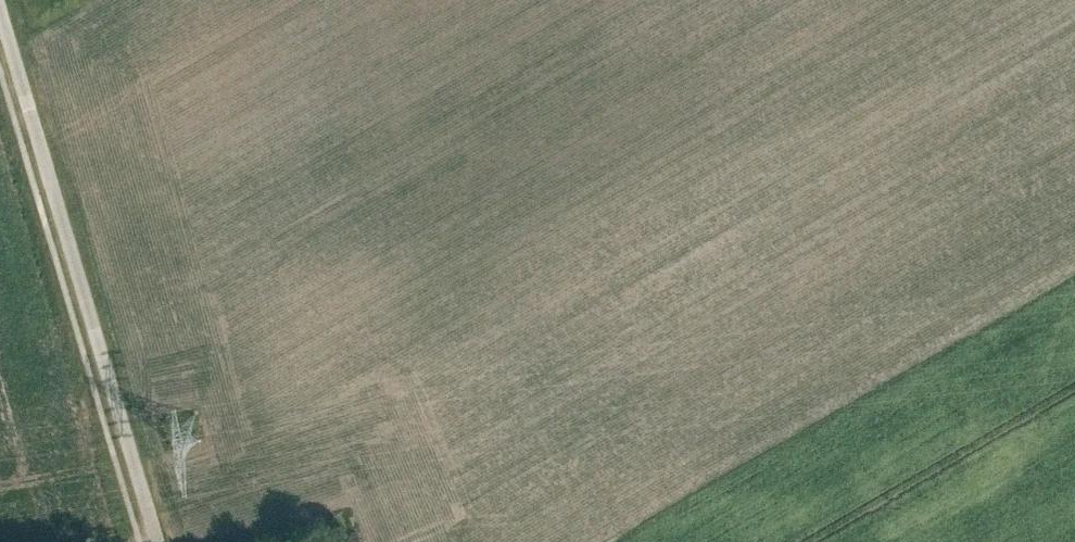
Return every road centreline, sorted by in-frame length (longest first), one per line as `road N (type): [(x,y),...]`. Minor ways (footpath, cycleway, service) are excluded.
road 1 (unclassified): [(158,541),(0,13)]

